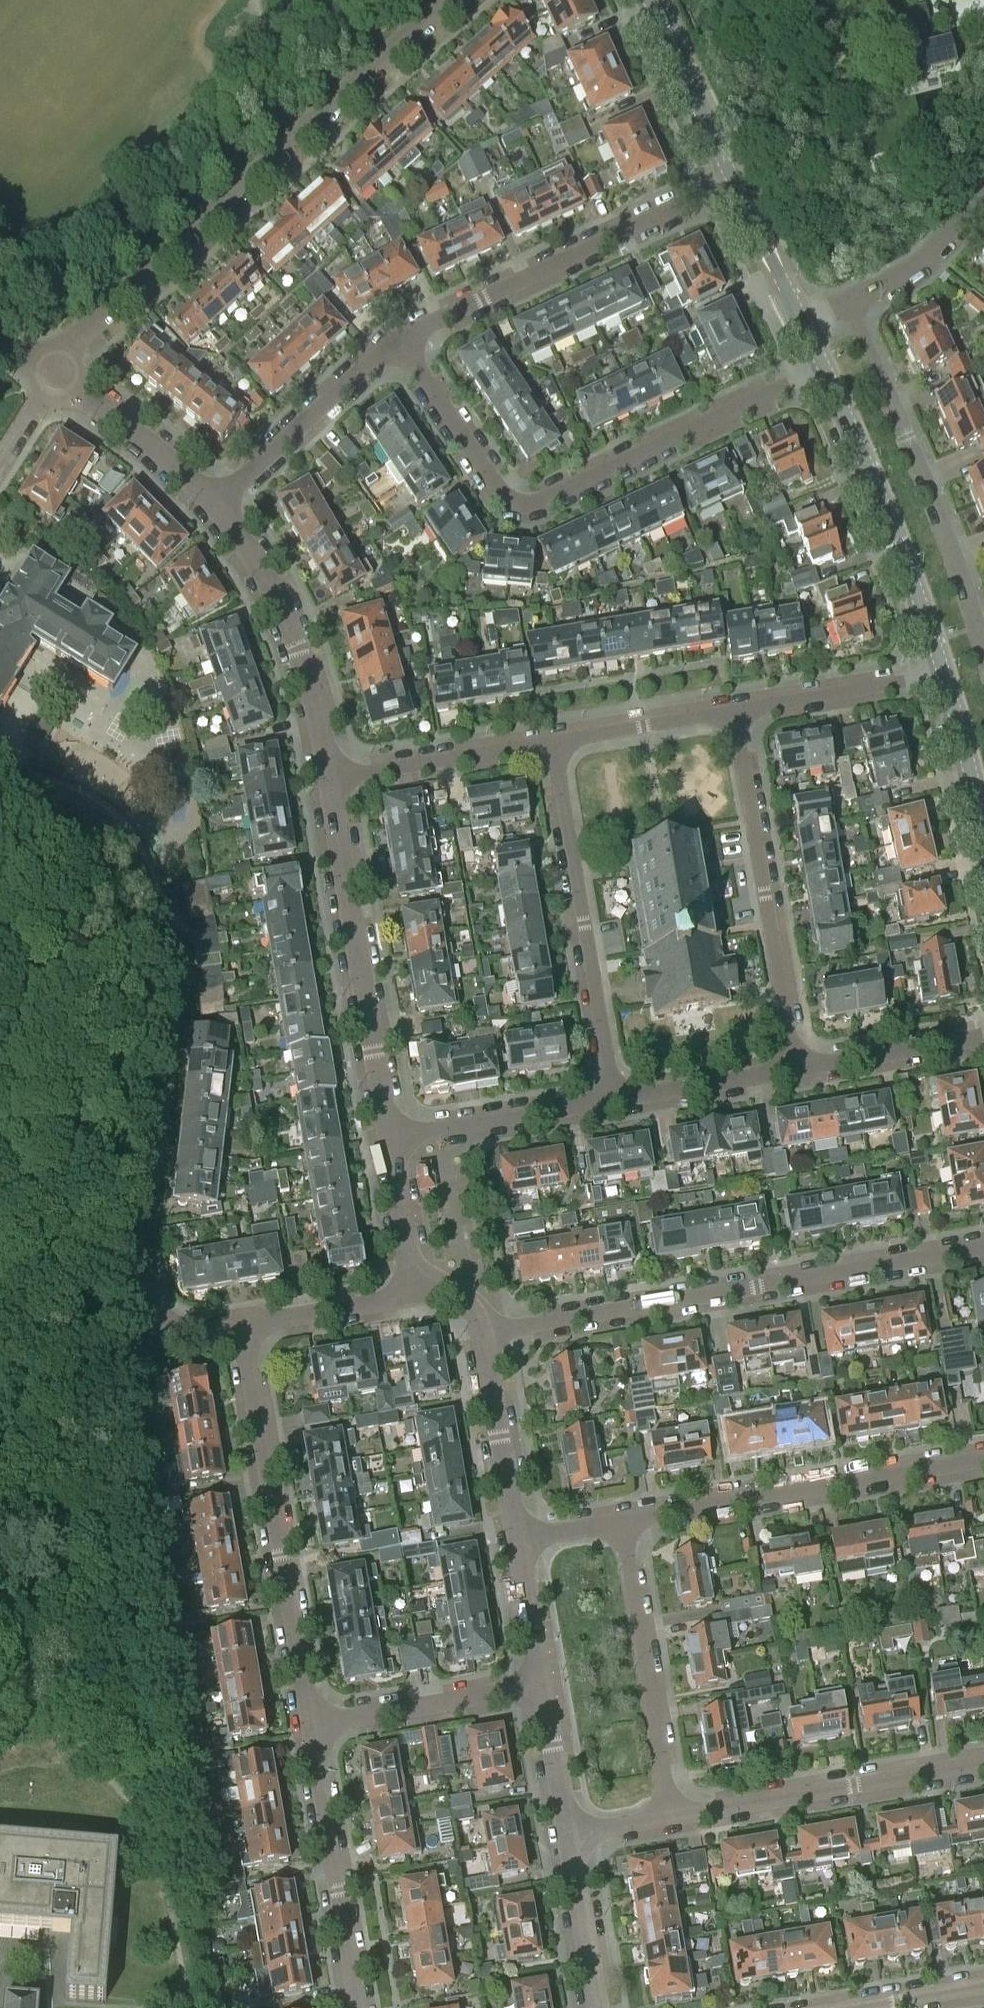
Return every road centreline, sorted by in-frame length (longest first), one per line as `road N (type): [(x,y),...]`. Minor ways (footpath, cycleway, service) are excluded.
road 1 (residential): [(243,1325),(176,1326),(146,1287),(144,1220),(166,982),(143,877),(97,813),(0,779)]
road 2 (residential): [(57,372),(75,339),(119,297),(449,0)]
road 3 (residential): [(824,366),(542,500),(516,503),(498,490),(400,339)]
road 4 (residential): [(483,1333),(983,1246)]
road 5 (residential): [(310,1726),(243,1325)]
road 6 (residential): [(389,1139),(328,775)]
road 7 (residential): [(400,339),(733,180)]
road 8 (residential): [(622,1521),(983,1460)]
road 9 (residential): [(794,1070),(734,710)]
road 10 (residential): [(614,1100),(553,741)]
road 11 (residential): [(983,639),(948,529),(850,301)]
road 12 (tertiary): [(943,674),(824,366)]
road 13 (residential): [(669,1817),(983,1763)]
road 14 (residential): [(669,1817),(622,1521)]
road 15 (residential): [(328,775),(316,707),(278,603),(211,504)]
road 16 (residential): [(360,2007),(310,1726)]
road 17 (residential): [(211,504),(400,339)]
road 18 (residential): [(310,1726),(541,1686)]
road 19 (residential): [(389,1139),(614,1100)]
road 20 (residential): [(328,775),(553,741)]
road 21 (residential): [(734,710),(943,674)]
road 22 (residential): [(517,1539),(483,1333)]
road 23 (residential): [(211,504),(57,372)]
road 24 (tertiary): [(733,180),(651,0)]
road 25 (residential): [(794,1070),(983,1037)]
road 26 (residential): [(243,1325),(395,1300),(424,1278)]
road 27 (residential): [(553,741),(734,710)]
road 28 (residential): [(614,1100),(794,1070)]
road 29 (residential): [(598,2007),(568,1833)]
road 30 (residential): [(850,301),(924,260),(983,192)]
road 31 (tertiary): [(803,323),(733,180)]
road 32 (tertiary): [(983,827),(943,674)]
road 33 (residential): [(568,1833),(541,1686)]
road 34 (residential): [(541,1686),(517,1539)]
road 35 (residential): [(424,1278),(407,1245),(389,1139)]
road 36 (residential): [(857,2007),(983,1985)]

